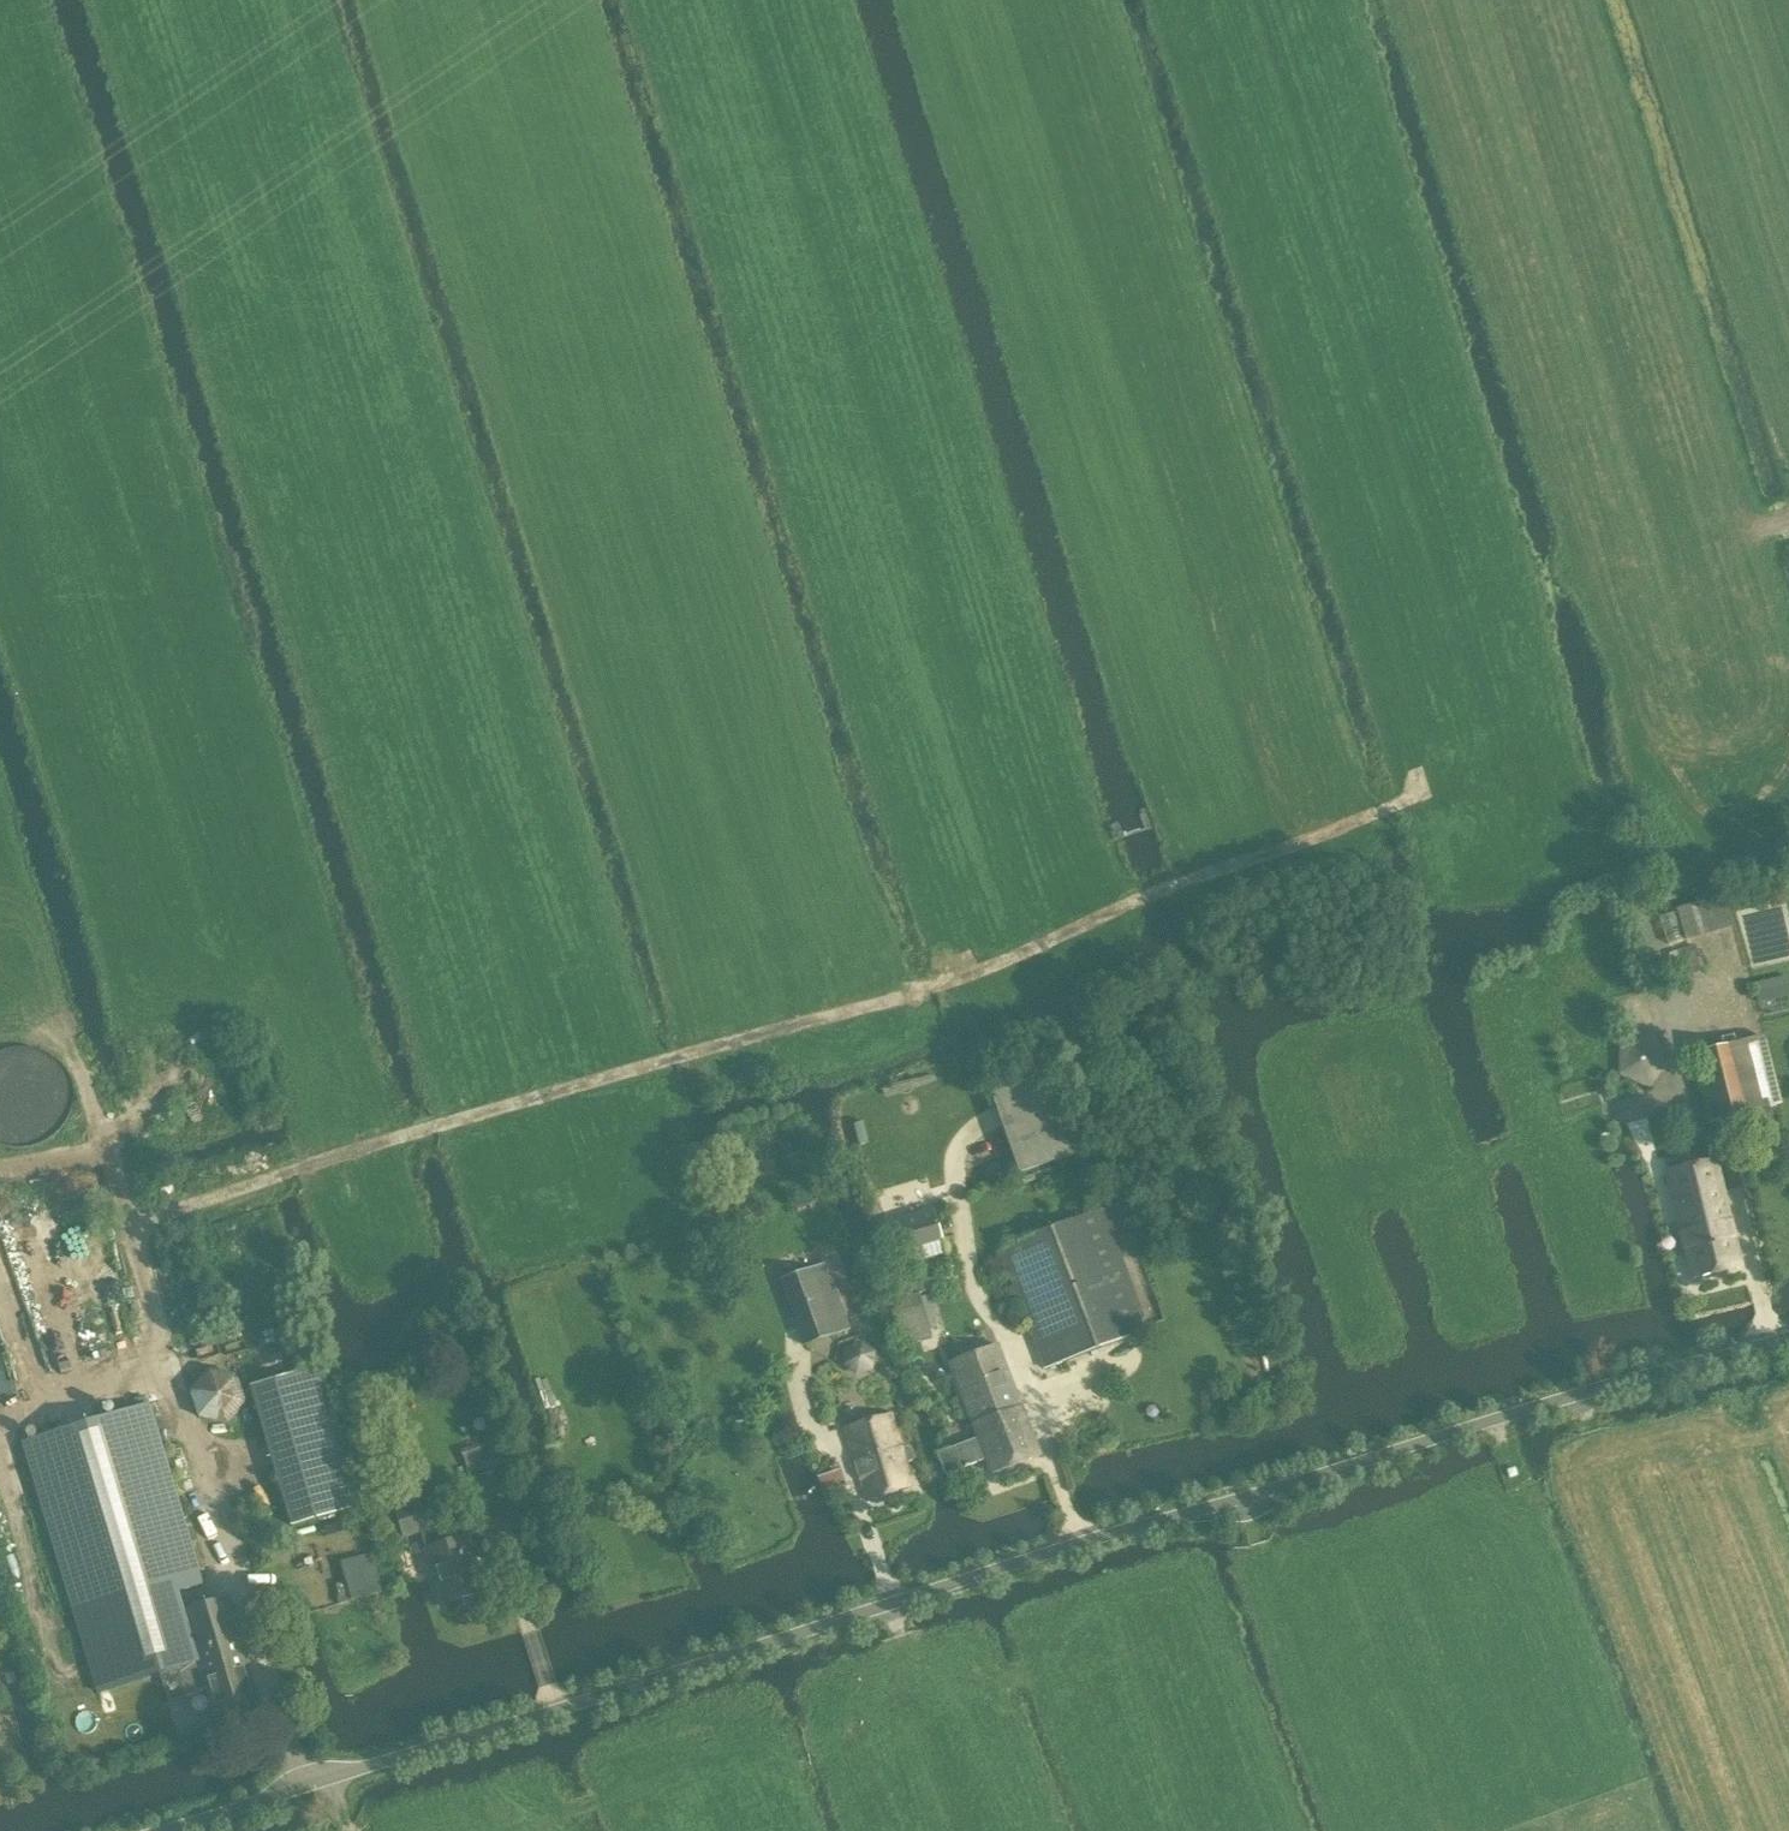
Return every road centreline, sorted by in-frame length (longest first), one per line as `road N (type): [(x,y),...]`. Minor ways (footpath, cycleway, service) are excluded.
road 1 (unclassified): [(166,1830),(905,1602),(1002,1561),(1788,1339)]
road 2 (track): [(0,1169),(108,1148),(172,1395)]

